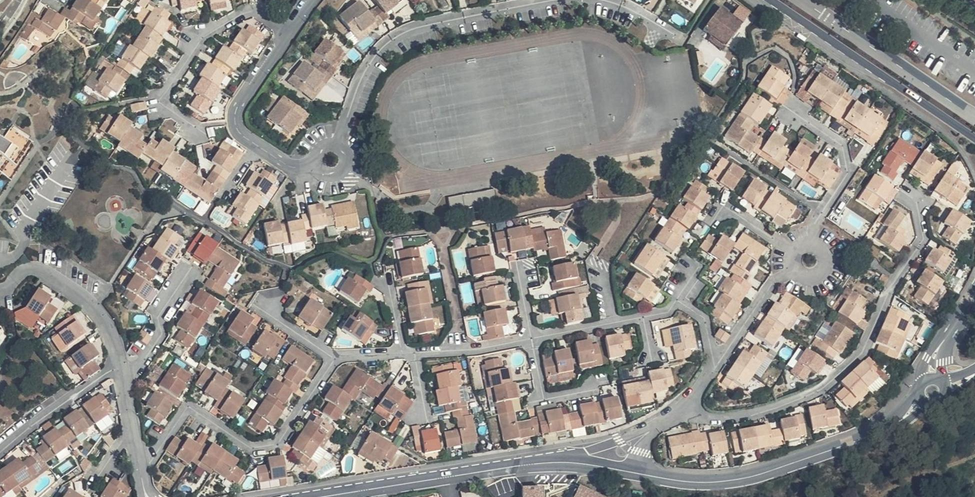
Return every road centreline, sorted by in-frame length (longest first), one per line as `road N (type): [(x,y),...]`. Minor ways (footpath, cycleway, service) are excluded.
road 1 (residential): [(680,41),(604,6),(407,41),(371,74),(337,166)]
road 2 (residential): [(683,409),(721,421),(779,415),(831,394),(868,359),(935,239),(925,200)]
road 3 (secondary): [(901,421),(758,475),(690,482),(636,474)]
road 4 (residential): [(140,468),(185,411),(249,447),(272,445),(334,360)]
road 5 (unclassified): [(772,0),(974,137)]
road 6 (secondary): [(565,461),(327,496)]
road 7 (residential): [(202,140),(164,96),(204,39),(242,15),(263,14),(290,34)]
road 8 (residential): [(290,34),(235,123),(284,166),(337,166)]
road 9 (unclassified): [(974,117),(800,0)]
road 10 (residential): [(810,247),(849,171),(844,144),(785,105)]
road 11 (residential): [(121,367),(120,337),(71,290),(31,270),(0,290)]
road 12 (residential): [(121,367),(0,450)]
road 13 (residential): [(123,381),(162,332),(159,317),(190,269)]
road 14 (residential): [(717,367),(800,261)]

